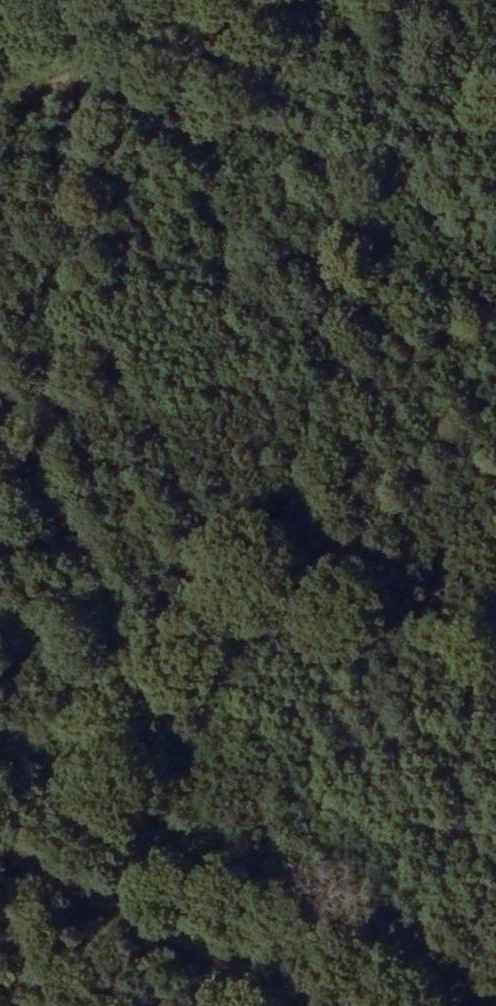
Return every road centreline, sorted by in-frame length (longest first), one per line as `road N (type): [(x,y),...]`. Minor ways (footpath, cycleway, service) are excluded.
road 1 (track): [(0,741),(491,1005)]
road 2 (track): [(338,1005),(0,839)]
road 3 (track): [(237,0),(0,99)]

